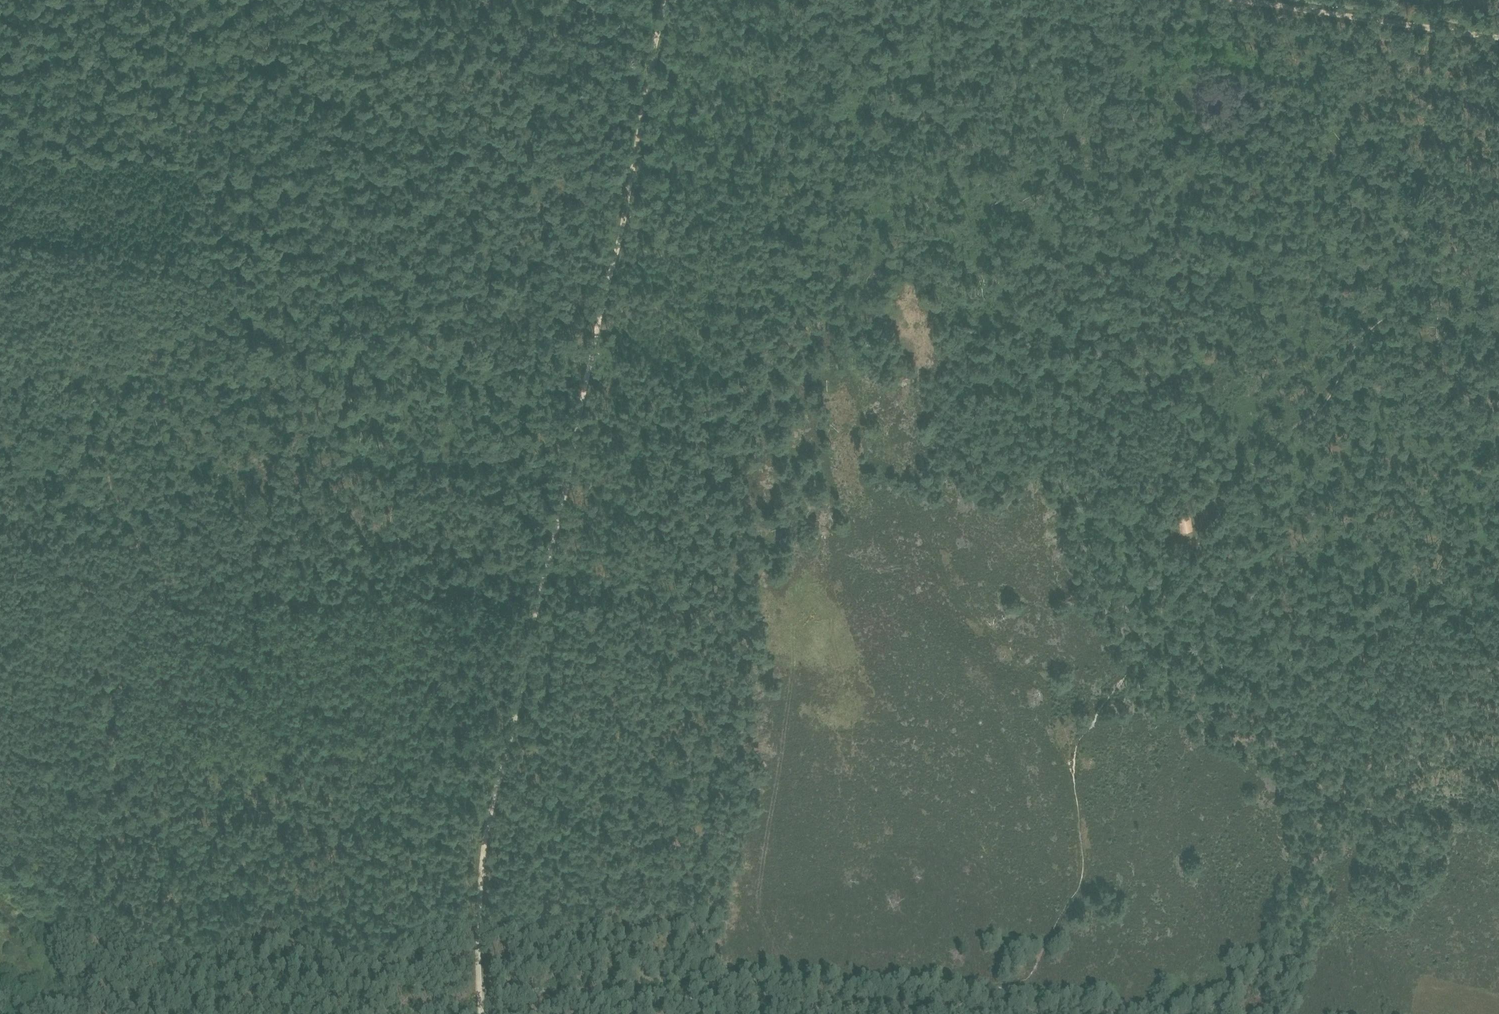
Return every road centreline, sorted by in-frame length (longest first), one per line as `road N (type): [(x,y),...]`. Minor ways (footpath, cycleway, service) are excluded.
road 1 (track): [(664,0),(621,232),(480,846),(478,1013)]
road 2 (track): [(1251,0),(1498,37)]

